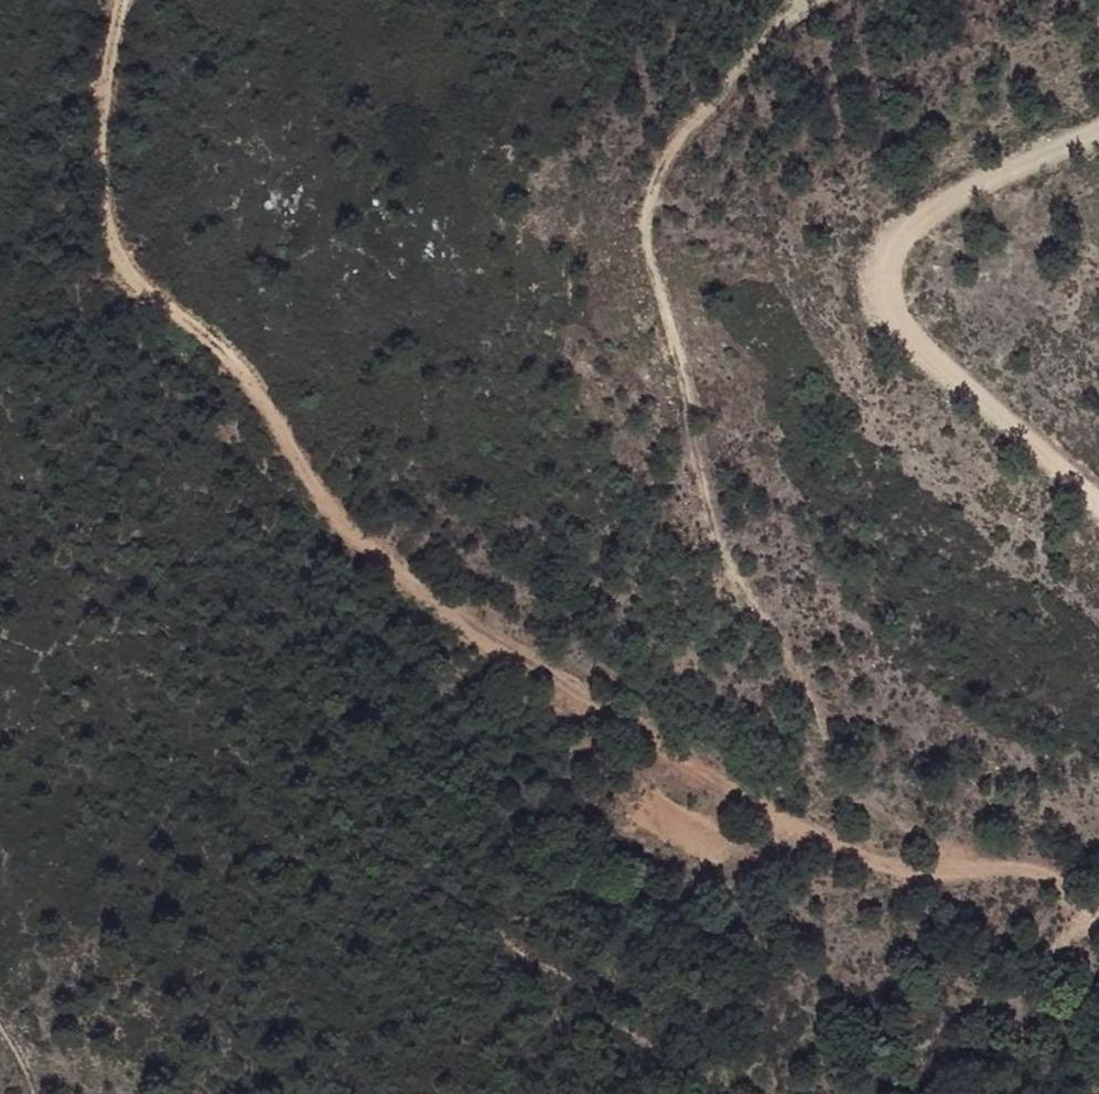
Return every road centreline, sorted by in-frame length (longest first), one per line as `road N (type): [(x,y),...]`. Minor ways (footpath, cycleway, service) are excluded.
road 1 (track): [(124,0),(111,57),(103,174),(114,243),(149,290),(239,366),(354,530),(513,655),(791,822),(859,856),(1044,876),(1098,914)]
road 2 (track): [(1098,517),(1057,471),(897,335),(881,283),(899,229),(1098,126)]

